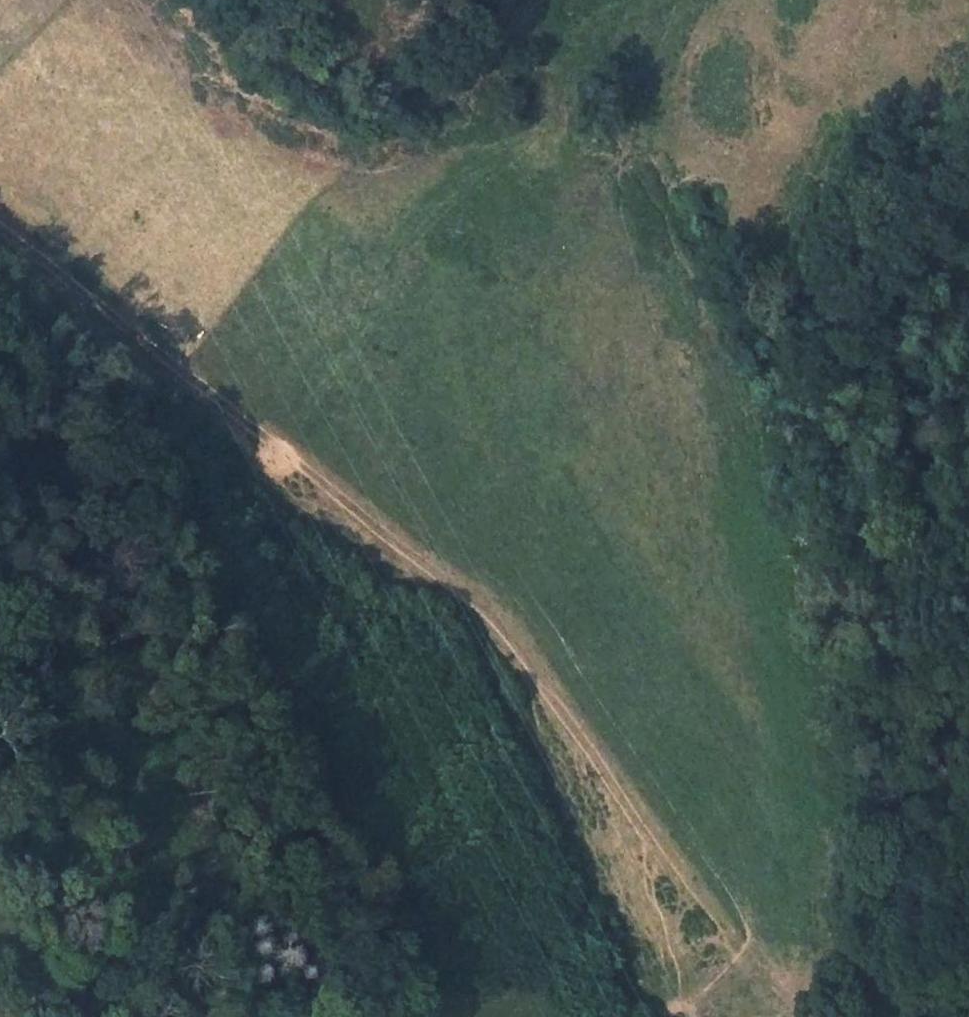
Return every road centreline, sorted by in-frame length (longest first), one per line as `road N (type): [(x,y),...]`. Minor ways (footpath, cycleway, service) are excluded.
road 1 (track): [(218,0),(263,50),(325,92),(412,104)]

